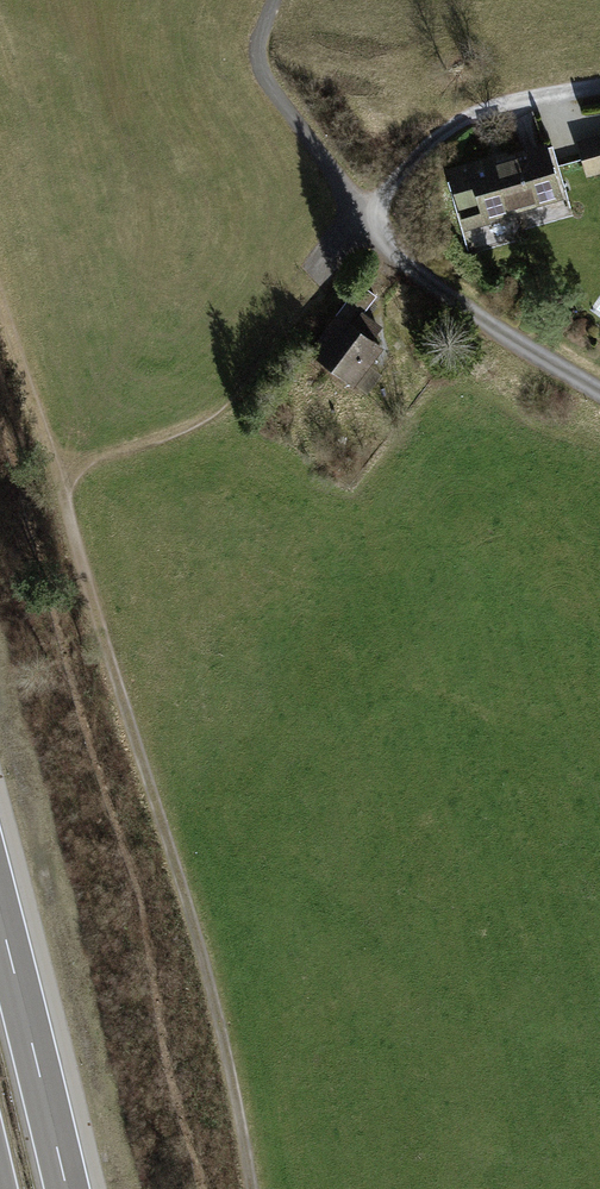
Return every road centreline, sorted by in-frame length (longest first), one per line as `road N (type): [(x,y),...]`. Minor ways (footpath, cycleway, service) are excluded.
road 1 (track): [(247,1188),(225,1039),(64,497)]
road 2 (track): [(370,217),(237,412),(162,448),(115,455),(64,497)]
road 3 (residential): [(599,394),(469,313),(370,217)]
road 4 (motorway): [(67,1188),(0,914)]
road 5 (track): [(599,91),(449,131),(370,217)]
road 6 (track): [(273,0),(255,50),(262,81),(370,217)]
road 7 (track): [(64,497),(0,325)]

